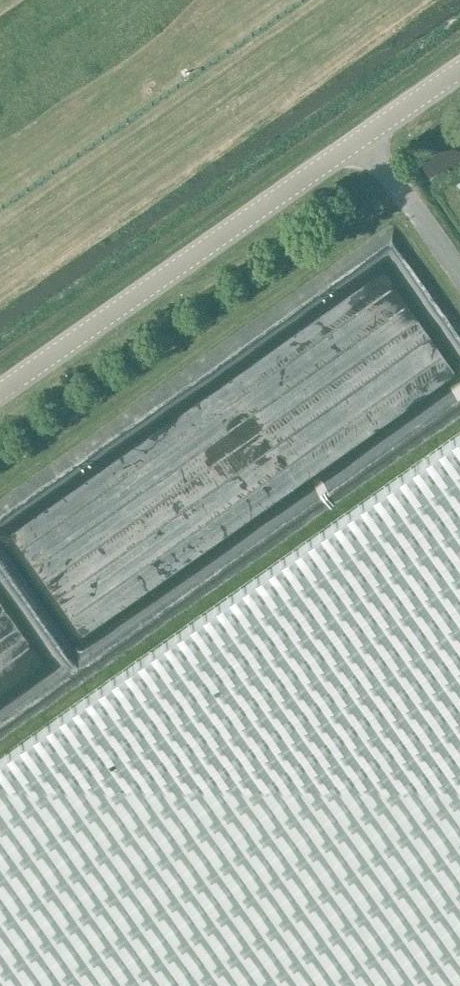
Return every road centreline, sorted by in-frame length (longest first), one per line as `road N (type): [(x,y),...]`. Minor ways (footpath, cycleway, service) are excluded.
road 1 (unclassified): [(0,395),(459,73)]

